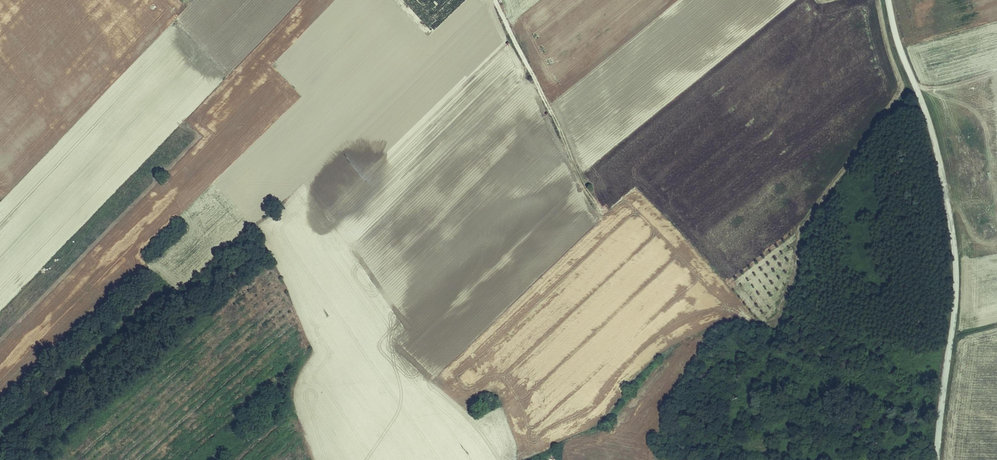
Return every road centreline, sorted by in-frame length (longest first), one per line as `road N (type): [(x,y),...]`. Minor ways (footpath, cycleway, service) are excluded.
road 1 (tertiary): [(889,0),(934,139),(956,261),(936,459)]
road 2 (track): [(740,317),(706,261),(641,197),(595,213),(497,0)]
road 3 (track): [(803,0),(706,82),(830,178)]

